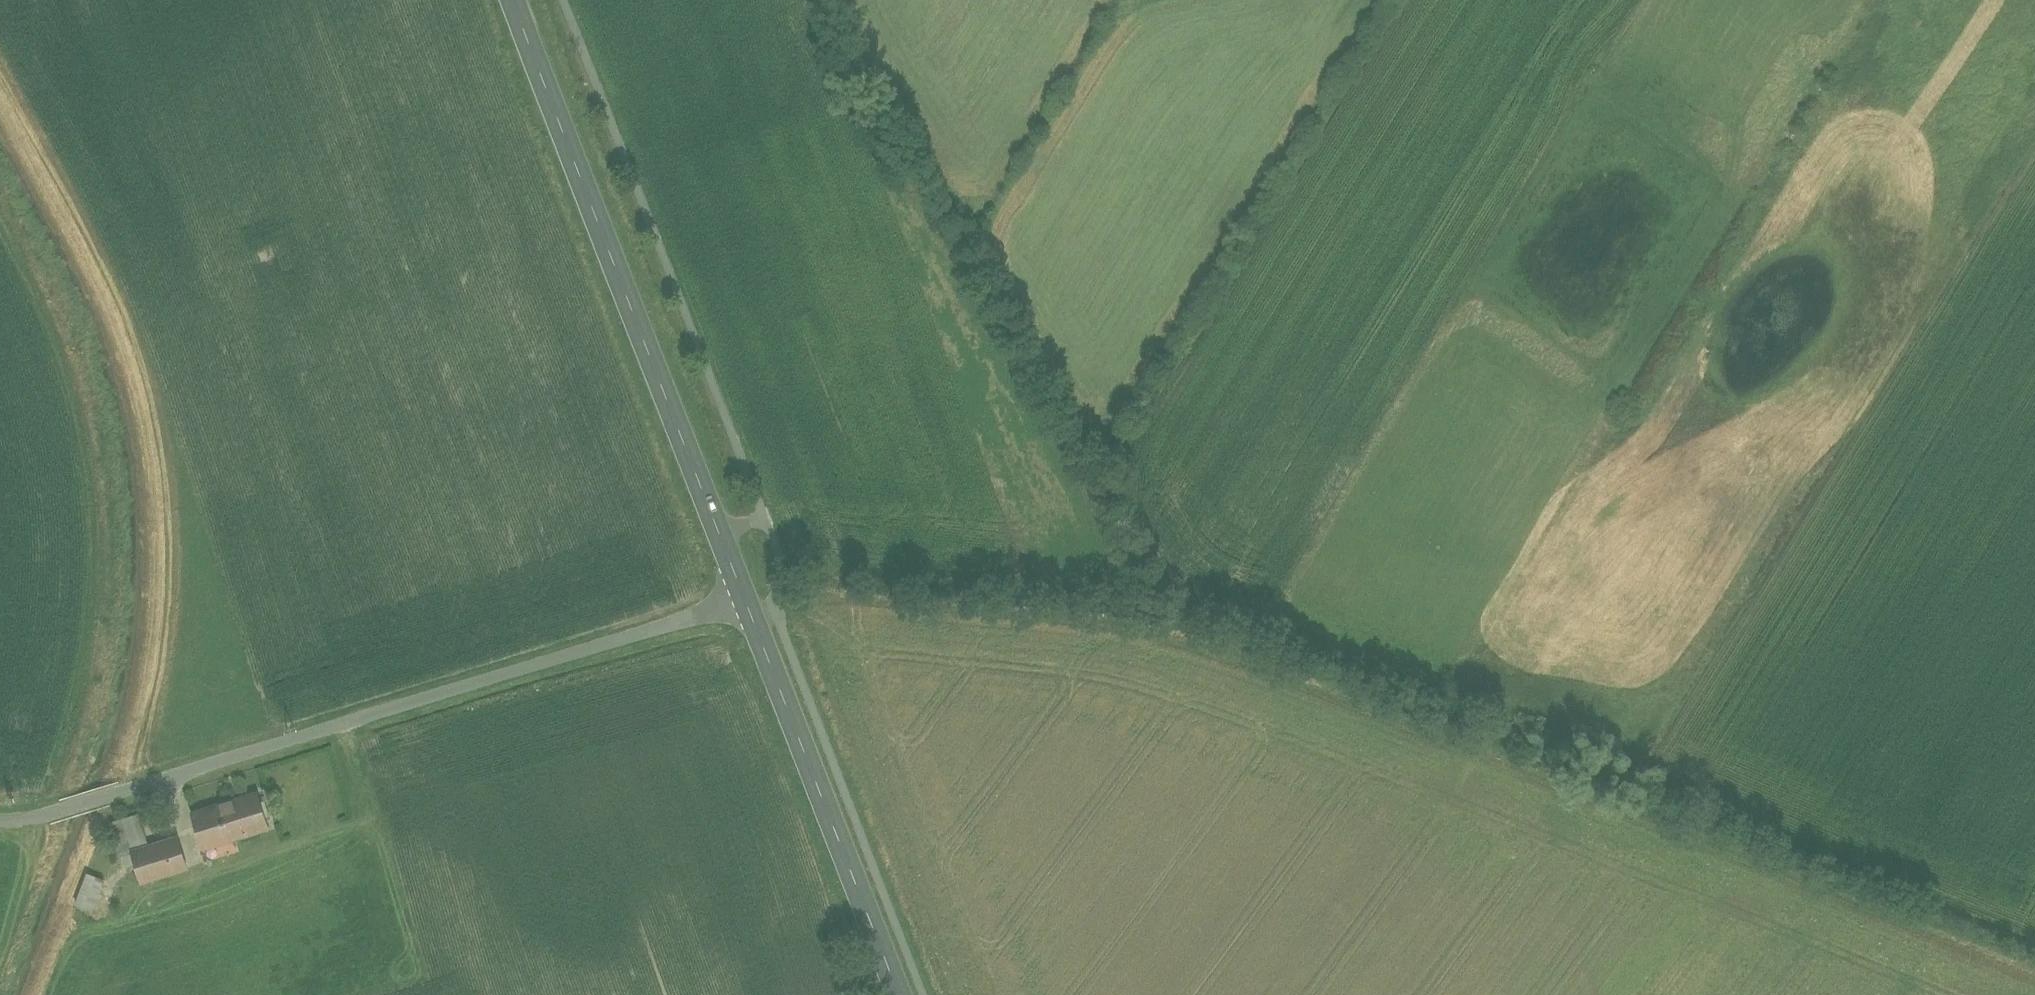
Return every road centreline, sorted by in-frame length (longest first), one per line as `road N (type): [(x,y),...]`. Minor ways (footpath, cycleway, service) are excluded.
road 1 (residential): [(748,604),(0,804)]
road 2 (tertiary): [(511,0),(748,604)]
road 3 (tertiary): [(748,604),(897,994)]

